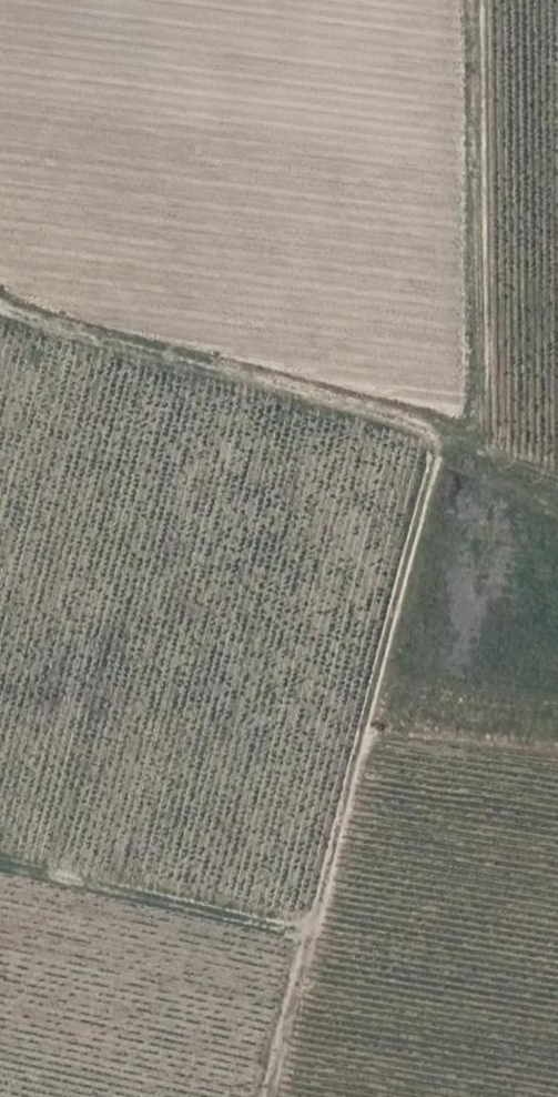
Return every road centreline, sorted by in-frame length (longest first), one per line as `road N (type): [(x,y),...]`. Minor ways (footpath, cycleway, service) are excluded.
road 1 (track): [(557,477),(438,432),(0,314)]
road 2 (track): [(309,934),(438,432)]
road 3 (track): [(0,863),(309,934),(268,1096)]

